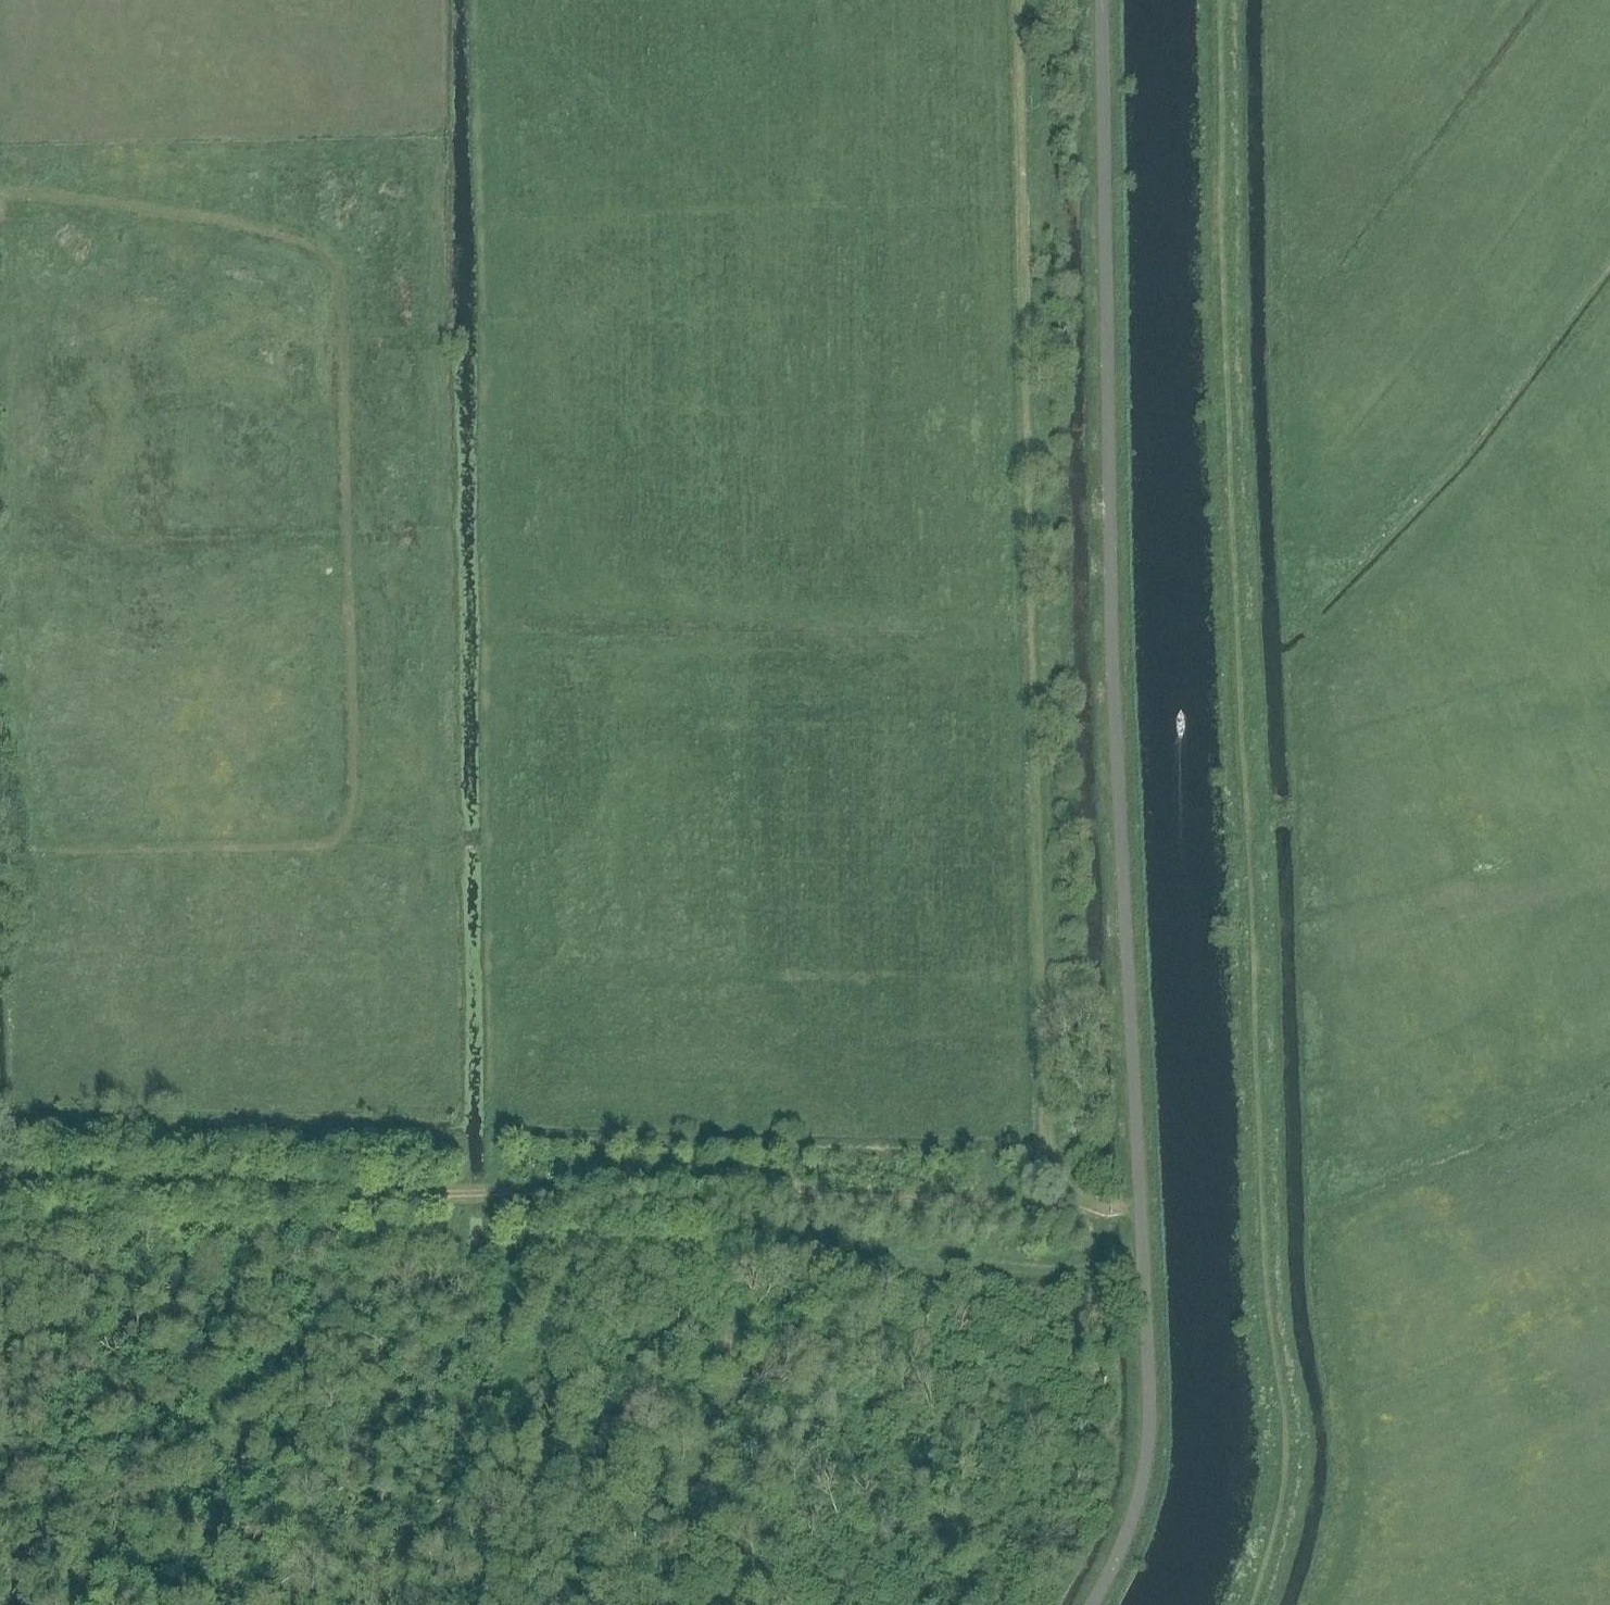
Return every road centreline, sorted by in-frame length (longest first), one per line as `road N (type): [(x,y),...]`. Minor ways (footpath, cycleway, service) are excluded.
road 1 (track): [(64,1182),(656,1191),(1077,1208)]

